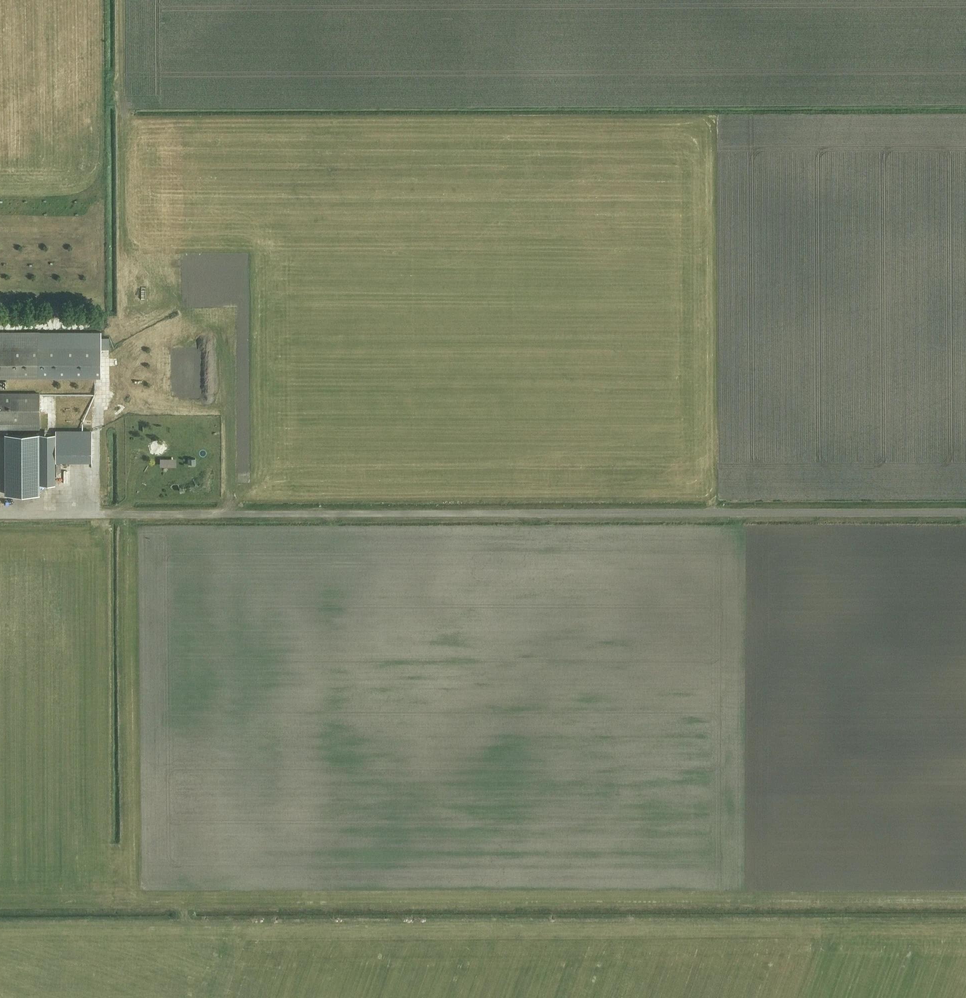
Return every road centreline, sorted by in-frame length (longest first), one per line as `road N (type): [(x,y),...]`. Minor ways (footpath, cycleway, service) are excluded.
road 1 (track): [(0,516),(965,512)]

